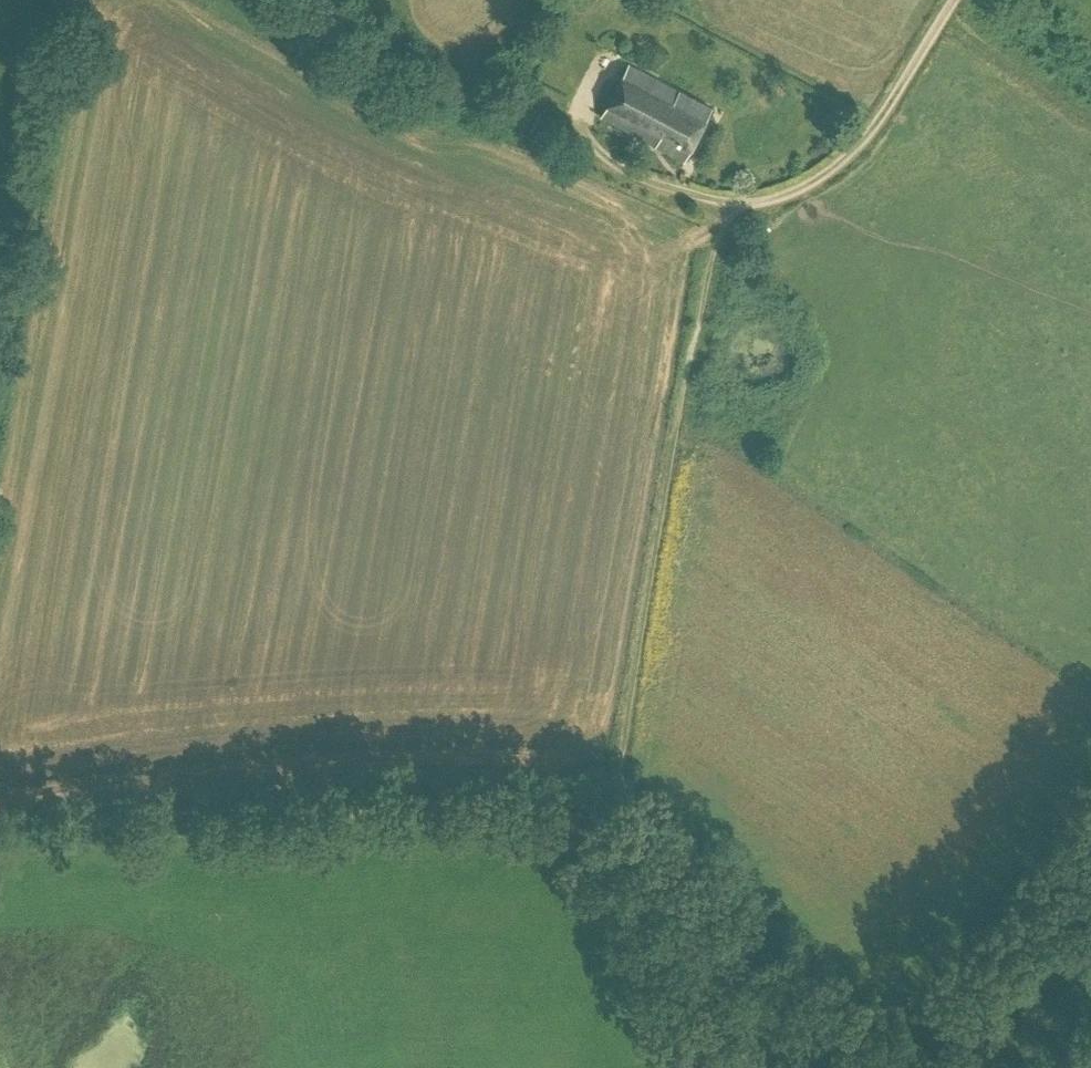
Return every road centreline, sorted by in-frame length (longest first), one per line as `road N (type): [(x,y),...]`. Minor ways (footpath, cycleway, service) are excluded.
road 1 (track): [(718,206),(765,201),(819,179),(884,108),(961,0)]
road 2 (track): [(718,206),(618,166),(594,151),(574,121)]

